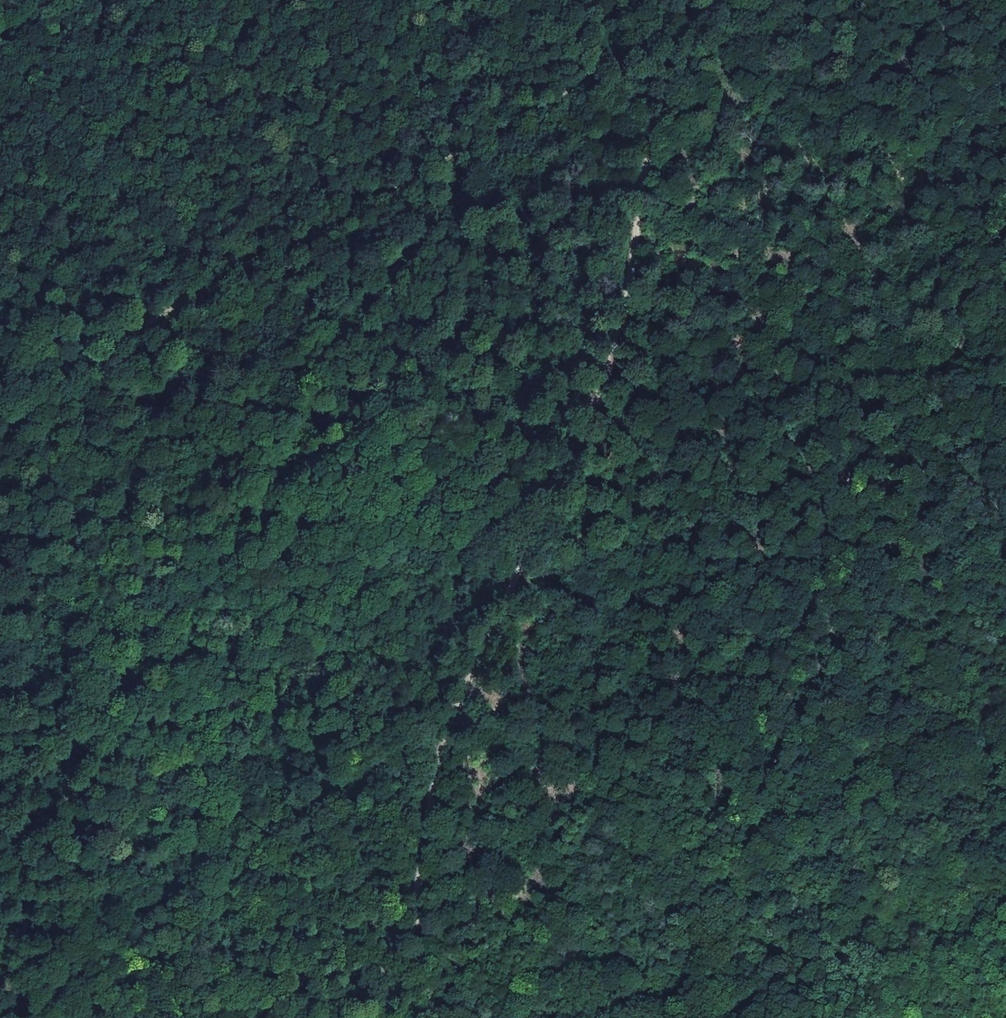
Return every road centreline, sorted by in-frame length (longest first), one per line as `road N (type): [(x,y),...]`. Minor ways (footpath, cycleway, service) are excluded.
road 1 (track): [(444,1017),(426,976),(416,871),(444,736),(591,398),(618,358),(650,141),(715,0)]
road 2 (track): [(1005,223),(802,692),(786,761),(718,887),(661,1017)]
road 3 (track): [(709,0),(0,394)]

